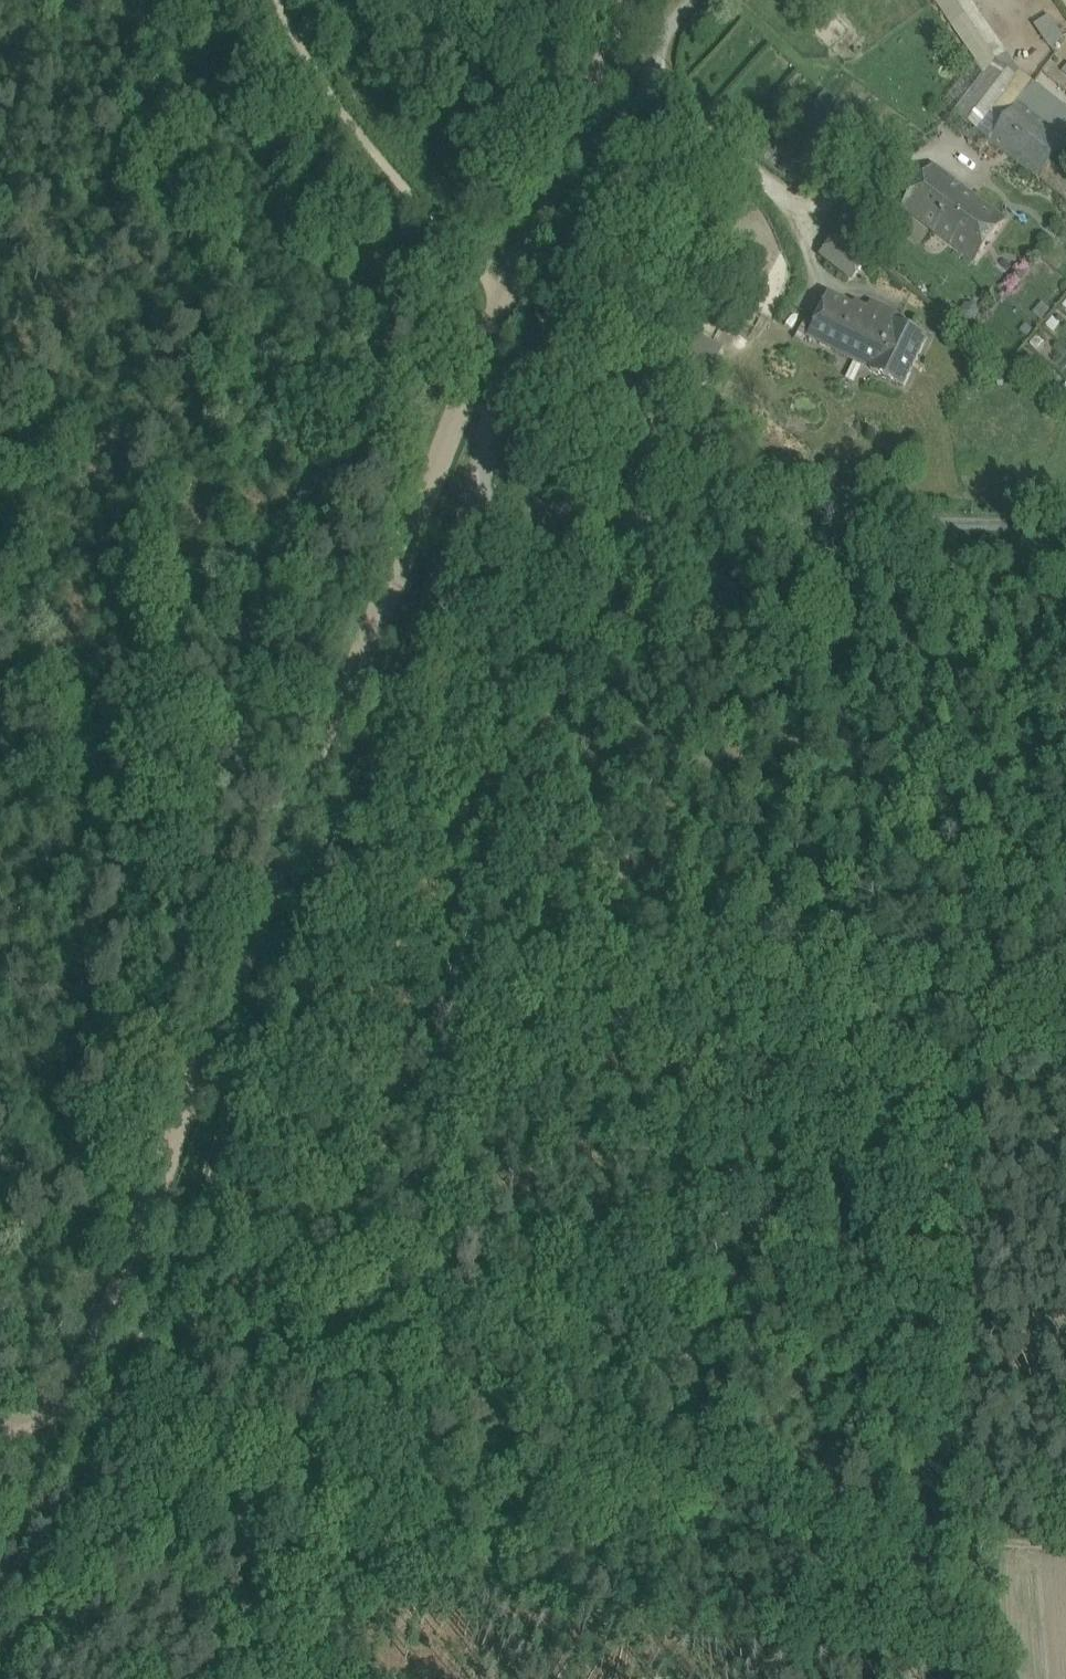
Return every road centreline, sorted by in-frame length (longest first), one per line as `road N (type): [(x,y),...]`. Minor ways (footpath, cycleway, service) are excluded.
road 1 (track): [(478,496),(63,1554),(1065,1547)]
road 2 (track): [(672,499),(625,691),(456,1172),(381,1678)]
road 3 (unclassified): [(1065,515),(478,496)]
road 4 (track): [(959,1545),(1014,1064),(1065,1007)]
road 5 (track): [(456,1172),(572,1233),(750,1290),(859,1305),(987,1284)]
road 6 (unclassified): [(694,0),(478,496)]
road 7 (track): [(289,22),(175,161),(0,218)]
road 8 (track): [(63,1554),(11,1678)]

